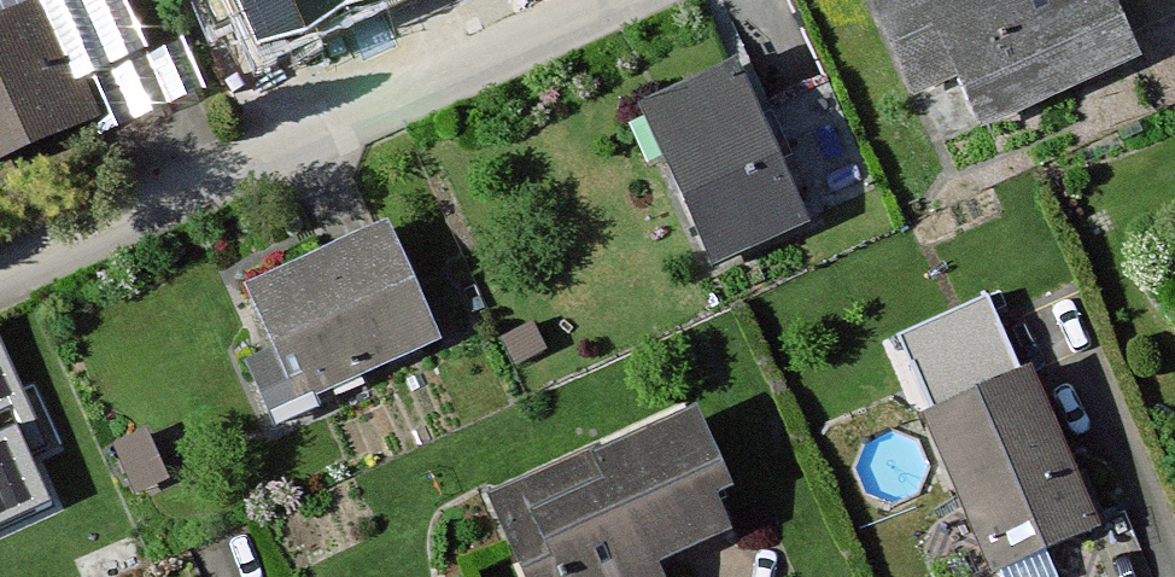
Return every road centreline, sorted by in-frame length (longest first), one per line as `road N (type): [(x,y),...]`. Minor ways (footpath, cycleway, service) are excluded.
road 1 (residential): [(0,267),(599,0)]

